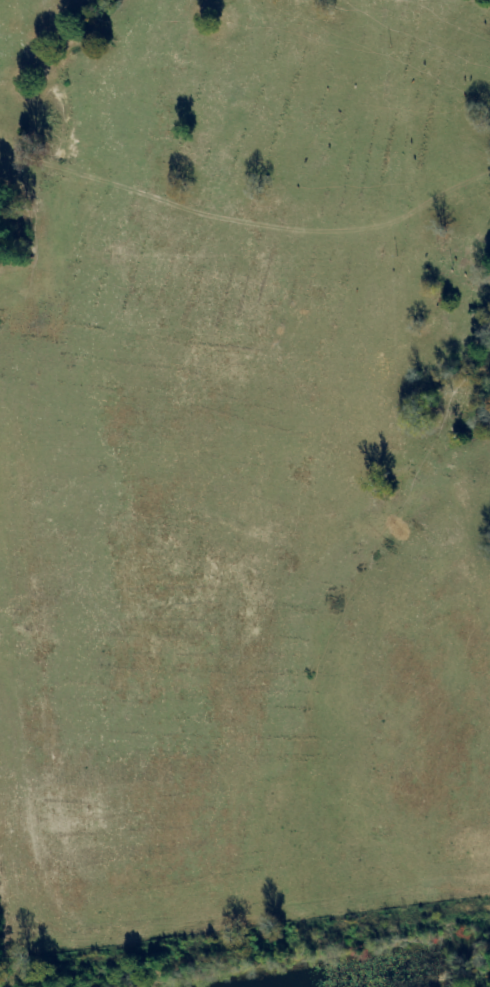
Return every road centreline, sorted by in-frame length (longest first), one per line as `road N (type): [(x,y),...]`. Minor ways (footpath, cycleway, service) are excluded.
road 1 (residential): [(0,791),(31,791),(120,888),(139,986)]

